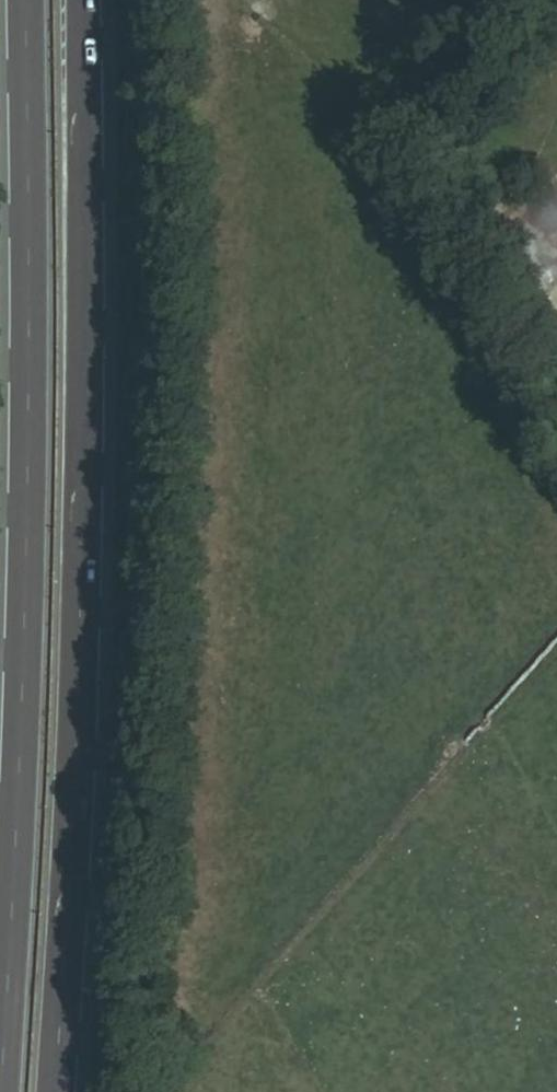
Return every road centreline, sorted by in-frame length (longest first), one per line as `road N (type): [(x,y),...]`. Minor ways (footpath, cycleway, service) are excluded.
road 1 (trunk): [(51,1091),(80,484),(78,0)]
road 2 (trunk): [(25,0),(30,372),(0,1089)]

